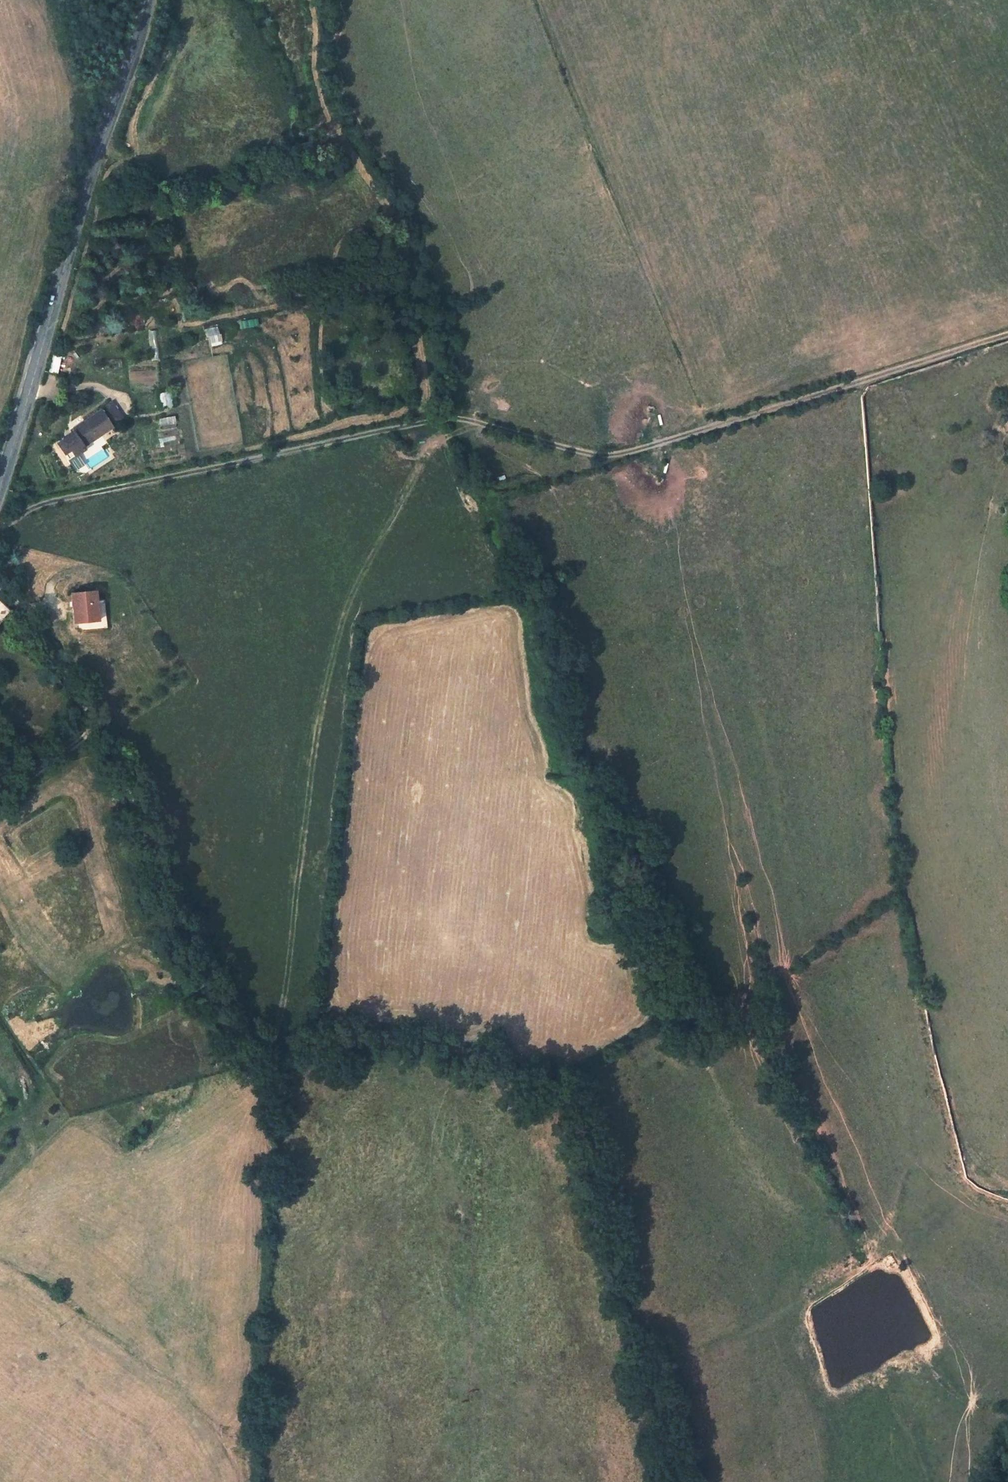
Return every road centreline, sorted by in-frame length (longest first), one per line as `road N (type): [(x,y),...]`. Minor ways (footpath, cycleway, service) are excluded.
road 1 (track): [(0,581),(55,630),(113,748),(183,940),(208,993),(235,1023),(273,1036),(424,1019),(436,1036),(526,1066),(571,1096),(611,1202),(626,1301),(687,1481)]
road 2 (track): [(0,524),(33,509),(438,422),(462,420),(588,457),(621,458),(1007,338)]
road 3 (tertiary): [(0,485),(148,0)]

